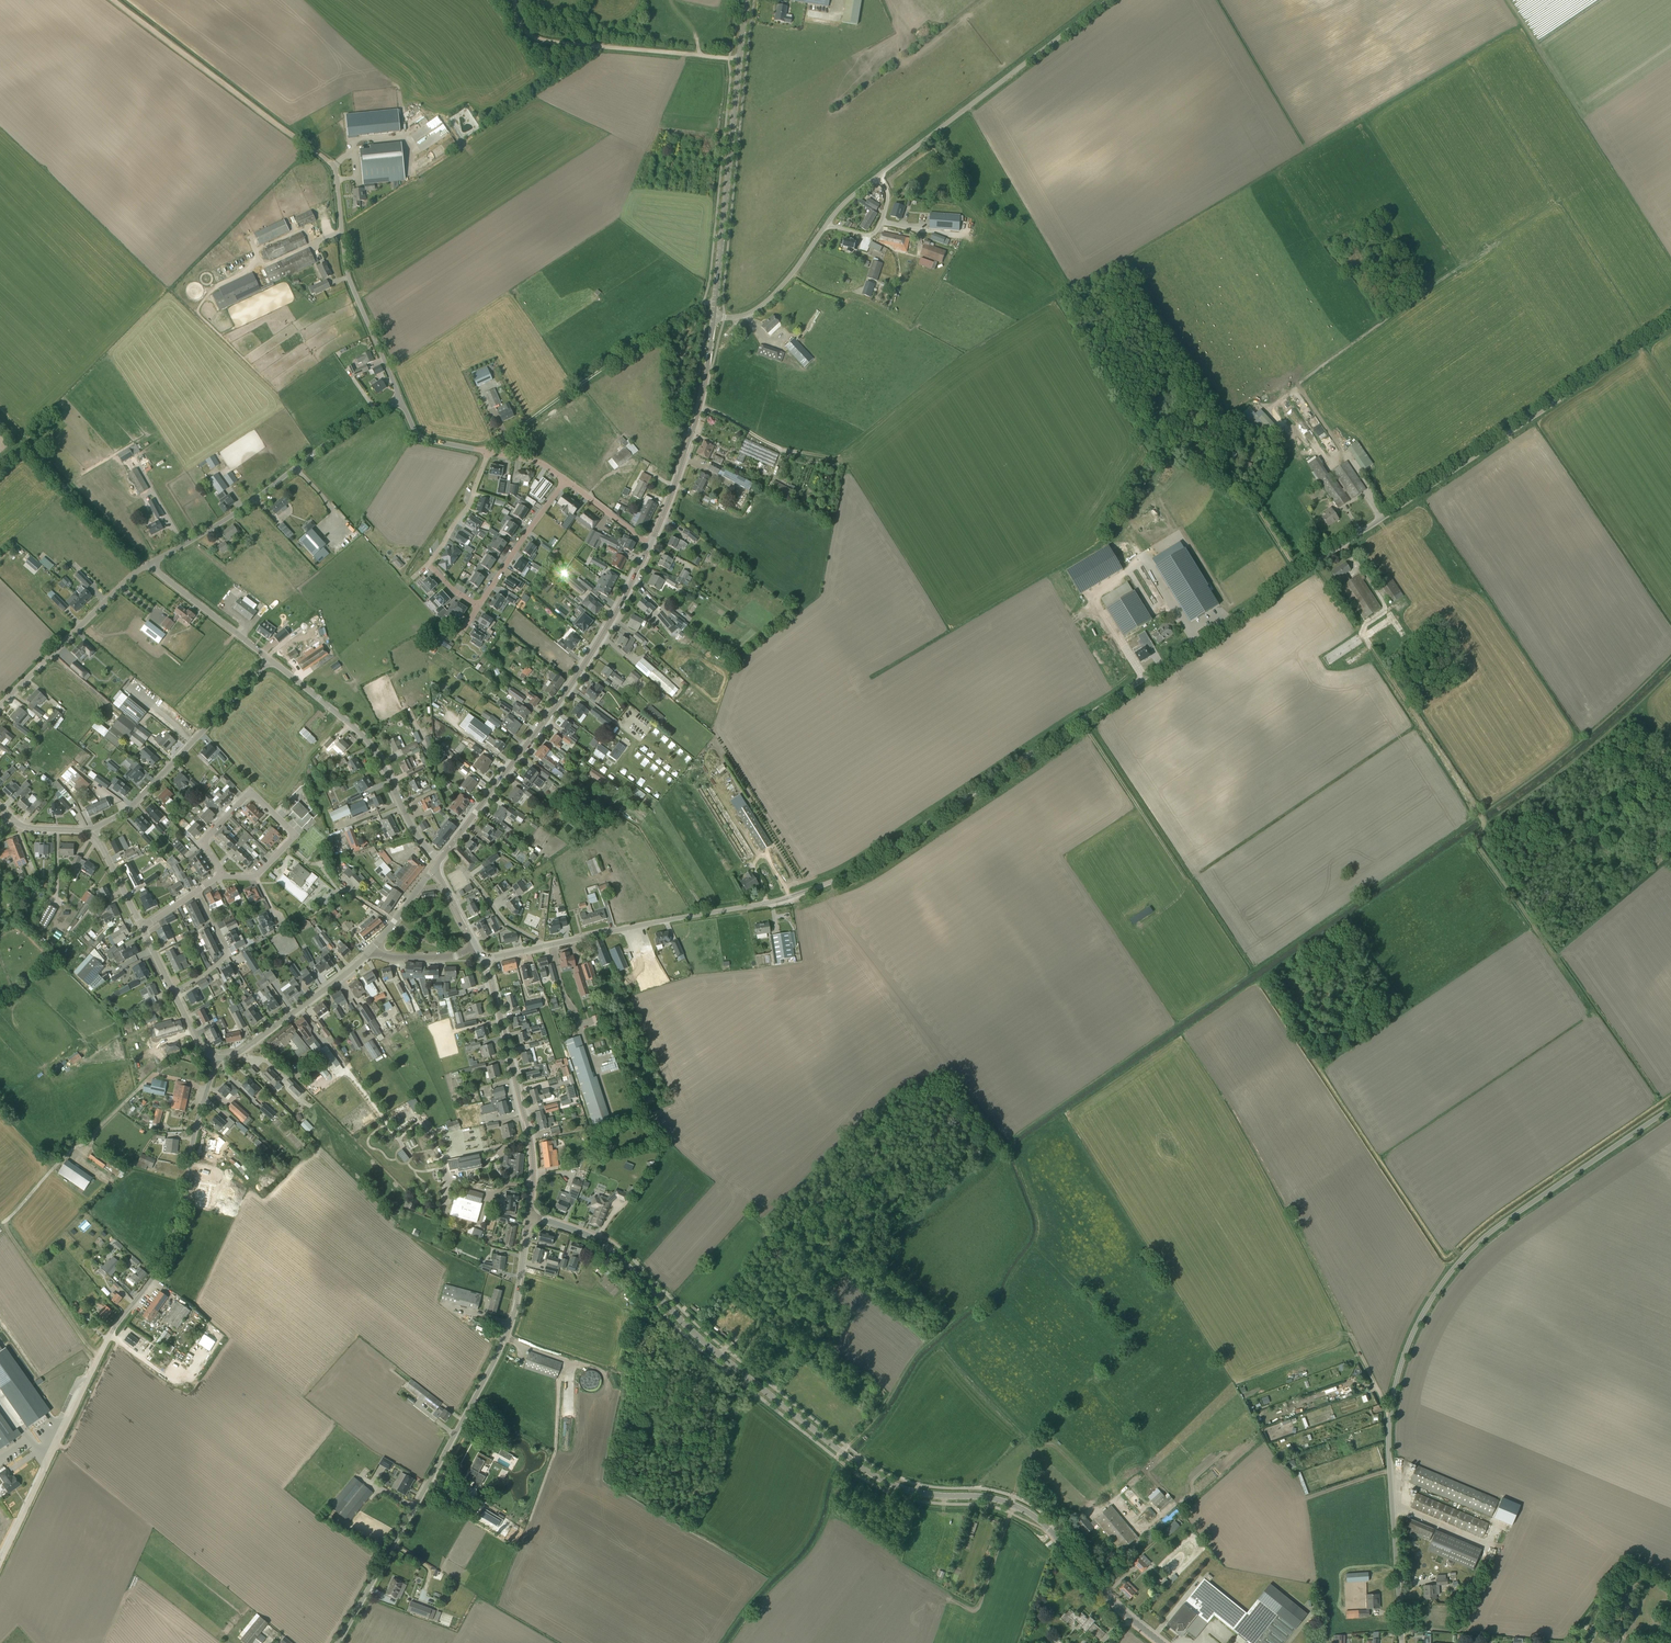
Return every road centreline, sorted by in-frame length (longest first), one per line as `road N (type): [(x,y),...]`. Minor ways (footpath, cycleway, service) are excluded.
road 1 (unclassified): [(1670,324),(863,865),(776,901),(546,946)]
road 2 (tertiary): [(610,1249),(704,1342),(866,1471),(914,1491),(992,1498),(1027,1511),(1162,1642)]
road 3 (unclassified): [(1402,1642),(1387,1424),(1420,1309),(1498,1221),(1670,1103)]
road 4 (unclassified): [(714,314),(743,316),(770,300),(852,197),(1110,0)]
road 5 (unclassified): [(334,1642),(502,1344),(528,1214)]
road 6 (tertiary): [(440,862),(584,666),(651,544)]
road 7 (tertiary): [(714,314),(745,0)]
road 8 (residential): [(148,564),(400,399)]
road 9 (unclassified): [(116,1325),(159,1268),(180,1218),(217,1056)]
road 10 (unclassified): [(400,399),(347,275),(337,175),(306,146)]
road 11 (track): [(714,304),(681,315),(488,452)]
road 12 (residential): [(440,862),(361,732),(270,660)]
road 13 (unclassified): [(116,1325),(0,1565)]
road 14 (tertiary): [(528,1214),(527,1127),(483,961)]
road 15 (residential): [(90,832),(140,798),(270,660)]
road 16 (track): [(516,0),(518,24),(553,41),(737,58)]
road 17 (track): [(306,146),(114,0)]
road 18 (tertiary): [(651,544),(699,406),(714,314)]
road 19 (residential): [(256,877),(295,835),(251,792),(203,841),(223,875)]
road 20 (residential): [(0,705),(148,564)]
road 21 (unclassified): [(217,1056),(244,1049),(372,950)]
road 22 (residential): [(270,660),(148,564)]
road 23 (residential): [(566,481),(479,606)]
road 24 (residential): [(173,991),(228,953),(197,890)]
road 25 (residential): [(428,564),(471,503),(488,452)]

